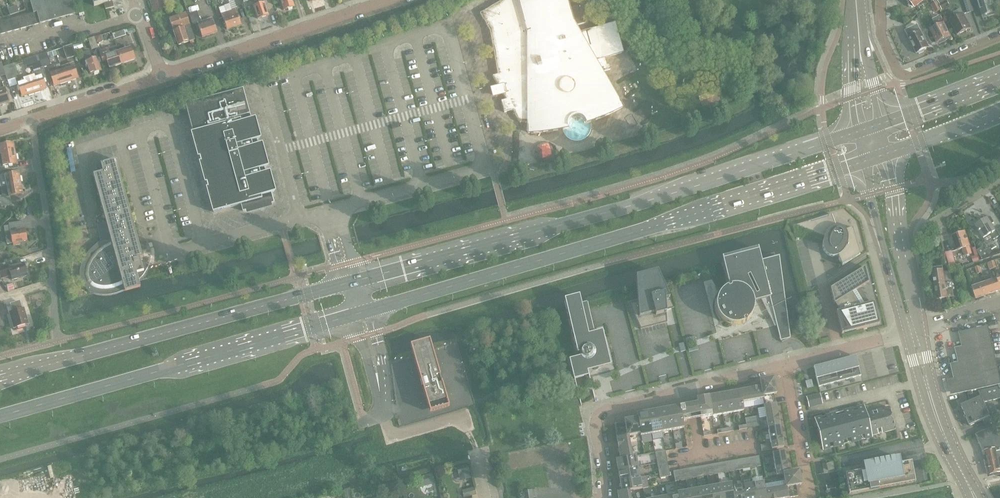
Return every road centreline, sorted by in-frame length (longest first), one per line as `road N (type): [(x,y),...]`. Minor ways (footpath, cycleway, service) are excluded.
road 1 (primary): [(855,133),(668,196),(362,280)]
road 2 (primary): [(370,311),(863,164)]
road 3 (primary): [(0,419),(353,316)]
road 4 (primary): [(344,285),(0,380)]
road 5 (residential): [(788,364),(604,412),(597,422),(604,497)]
road 6 (residential): [(162,75),(387,0)]
road 7 (residential): [(57,343),(30,120)]
road 8 (residential): [(999,39),(900,73),(881,34),(878,0)]
road 9 (residential): [(863,164),(902,314),(913,331)]
road 10 (residential): [(913,331),(935,412),(971,490)]
road 11 (residential): [(0,44),(34,43),(141,16)]
road 12 (residential): [(30,120),(162,75)]
road 13 (residential): [(913,331),(788,364)]
road 14 (residential): [(788,364),(811,489)]
road 15 (primary): [(999,81),(886,124)]

